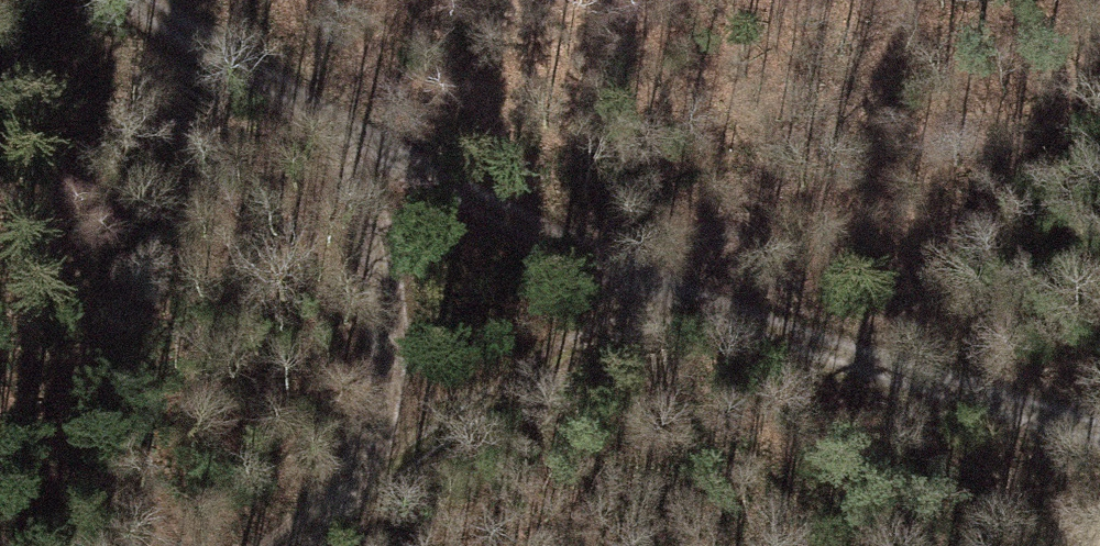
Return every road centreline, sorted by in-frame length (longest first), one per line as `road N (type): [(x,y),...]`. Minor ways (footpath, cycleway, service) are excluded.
road 1 (residential): [(130,0),(337,124),(680,296),(1099,432)]
road 2 (track): [(680,296),(501,381),(281,545)]
road 3 (track): [(337,124),(380,233),(388,367),(367,477)]

